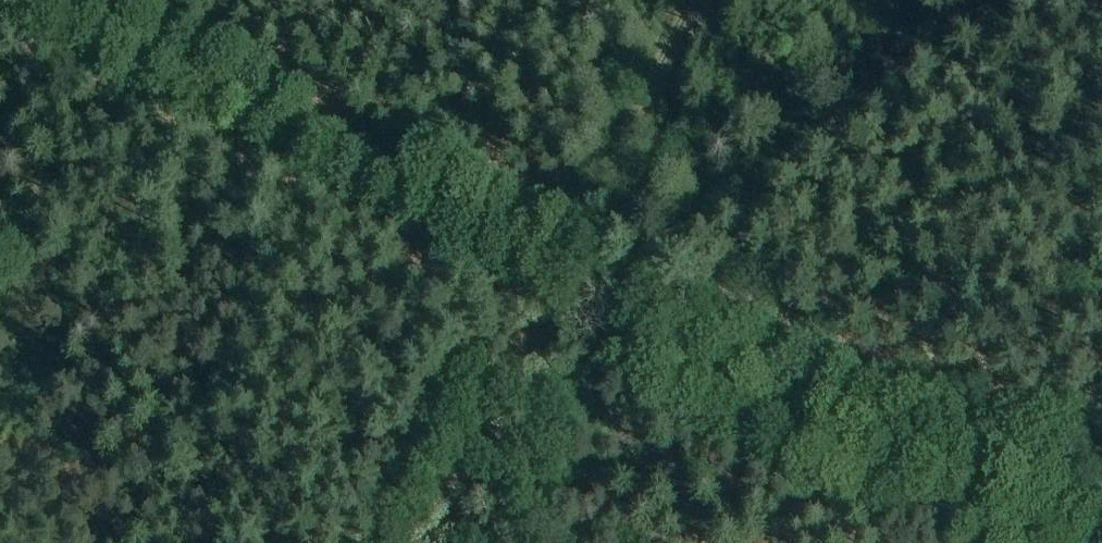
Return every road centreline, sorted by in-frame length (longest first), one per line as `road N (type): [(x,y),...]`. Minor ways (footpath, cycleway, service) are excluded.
road 1 (track): [(562,264),(1097,542)]
road 2 (track): [(62,0),(562,264)]
road 3 (track): [(1009,0),(616,291)]
road 4 (track): [(562,264),(691,0)]
road 5 (track): [(431,542),(554,288)]

